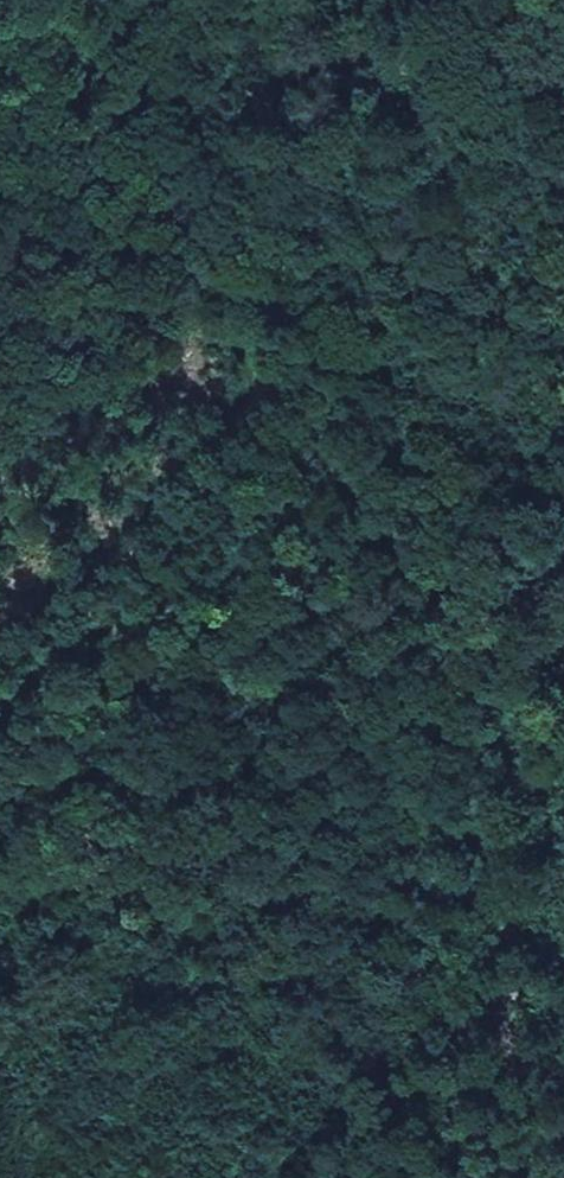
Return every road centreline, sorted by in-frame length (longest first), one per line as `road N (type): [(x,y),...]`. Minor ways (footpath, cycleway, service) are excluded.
road 1 (track): [(0,70),(73,85),(123,199),(255,405),(299,416),(407,553),(468,773),(520,1177)]
road 2 (track): [(0,685),(100,621),(157,543),(216,435),(255,405),(284,265),(266,0)]
road 3 (track): [(0,950),(113,809),(238,581),(243,461),(255,405)]

